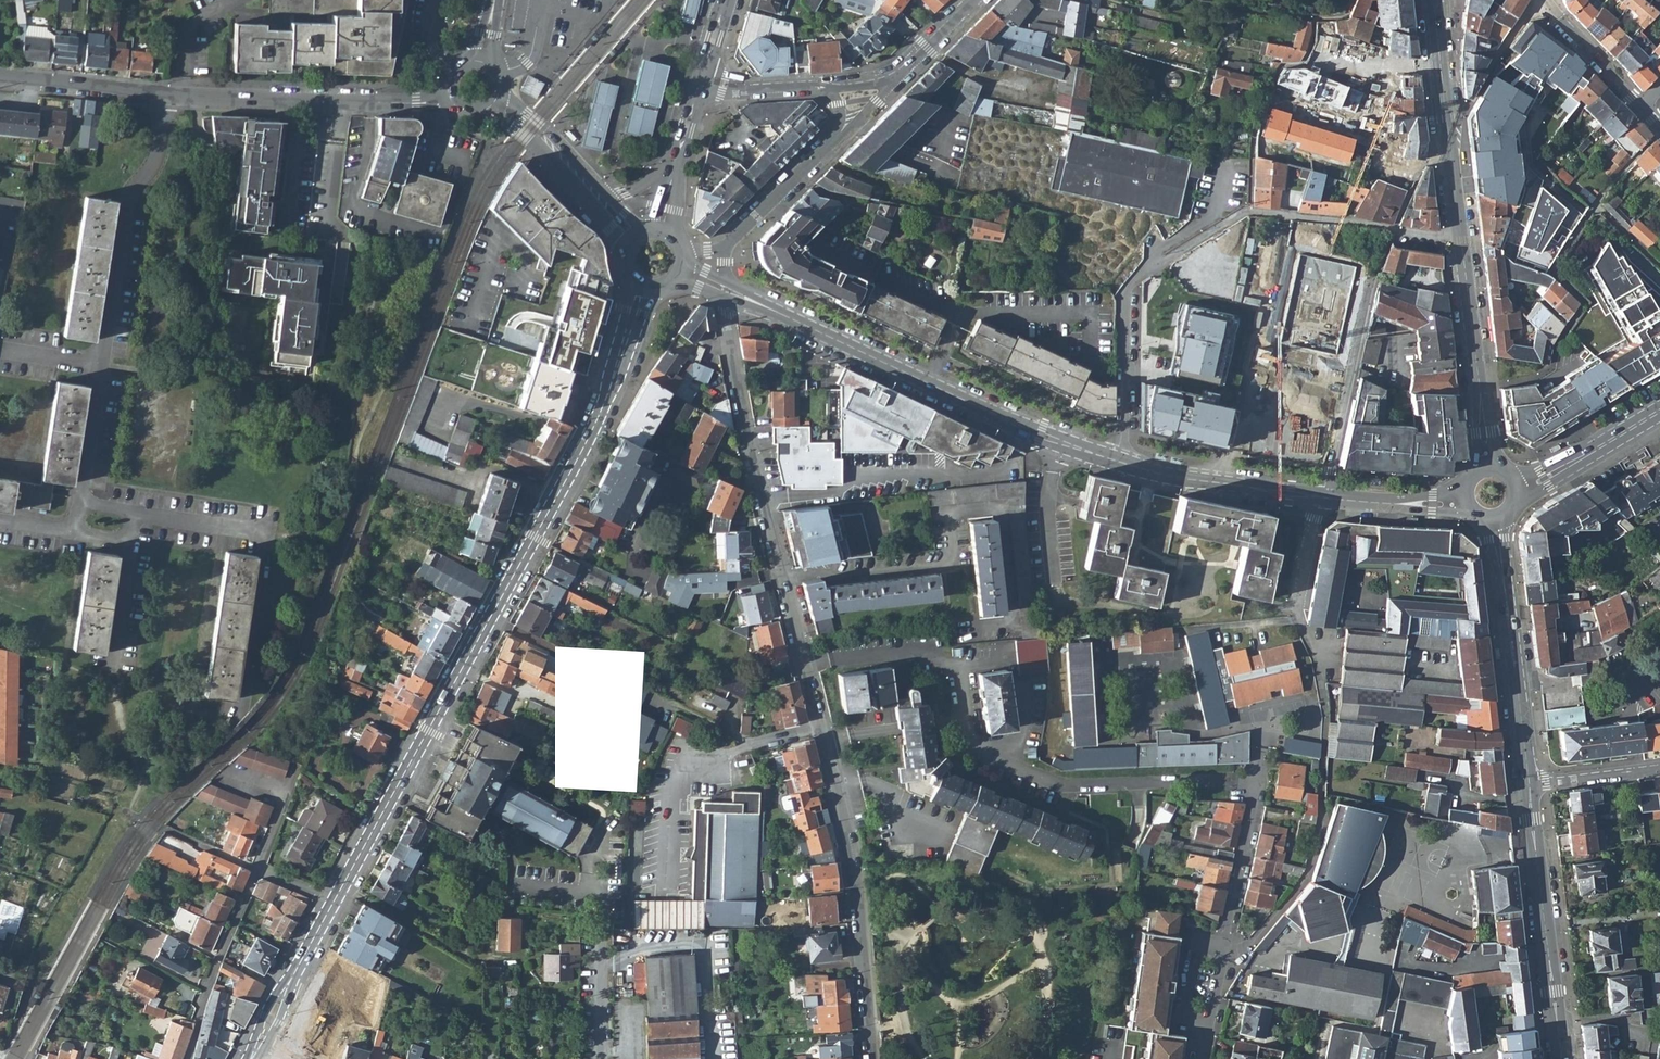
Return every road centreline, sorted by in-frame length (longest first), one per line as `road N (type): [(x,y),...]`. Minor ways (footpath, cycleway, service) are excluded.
road 1 (tertiary): [(257,1048),(599,415),(643,287)]
road 2 (residential): [(823,726),(744,420),(726,320),(730,299)]
road 3 (secondary): [(1441,59),(1490,467)]
road 4 (residential): [(873,1058),(860,898),(823,726)]
road 5 (tertiary): [(1115,458),(1019,426),(812,329)]
road 6 (residential): [(142,510),(269,533),(242,703)]
road 7 (residential): [(1323,497),(1296,611),(1316,660),(1325,717),(1321,773)]
road 8 (residential): [(168,93),(158,158),(125,212),(101,365)]
road 9 (tertiary): [(447,98),(168,93)]
road 10 (secondary): [(1530,786),(1562,1058)]
road 11 (secondary): [(1494,519),(1530,786)]
road 12 (residential): [(1164,260),(1140,272),(1124,295),(1115,458)]
road 13 (tertiary): [(1323,497),(1115,458)]
road 14 (residential): [(1224,949),(1260,748)]
road 15 (residential): [(1321,809),(1305,878),(1254,942),(1224,949)]
road 16 (tertiary): [(168,93),(0,75)]
road 17 (tertiary): [(1517,491),(1659,411)]
road 18 (residential): [(726,246),(835,136)]
road 19 (tertiary): [(1467,503),(1323,497)]
road 20 (residential): [(1641,107),(1545,0)]
road 21 (residential): [(101,365),(80,498)]
road 22 (tertiary): [(596,194),(542,136),(497,106)]
road 23 (residential): [(1530,786),(1659,769)]
road 24 (residential): [(698,89),(826,88)]
road 25 (residential): [(1224,949),(1199,947),(1184,1018),(1207,1026)]

